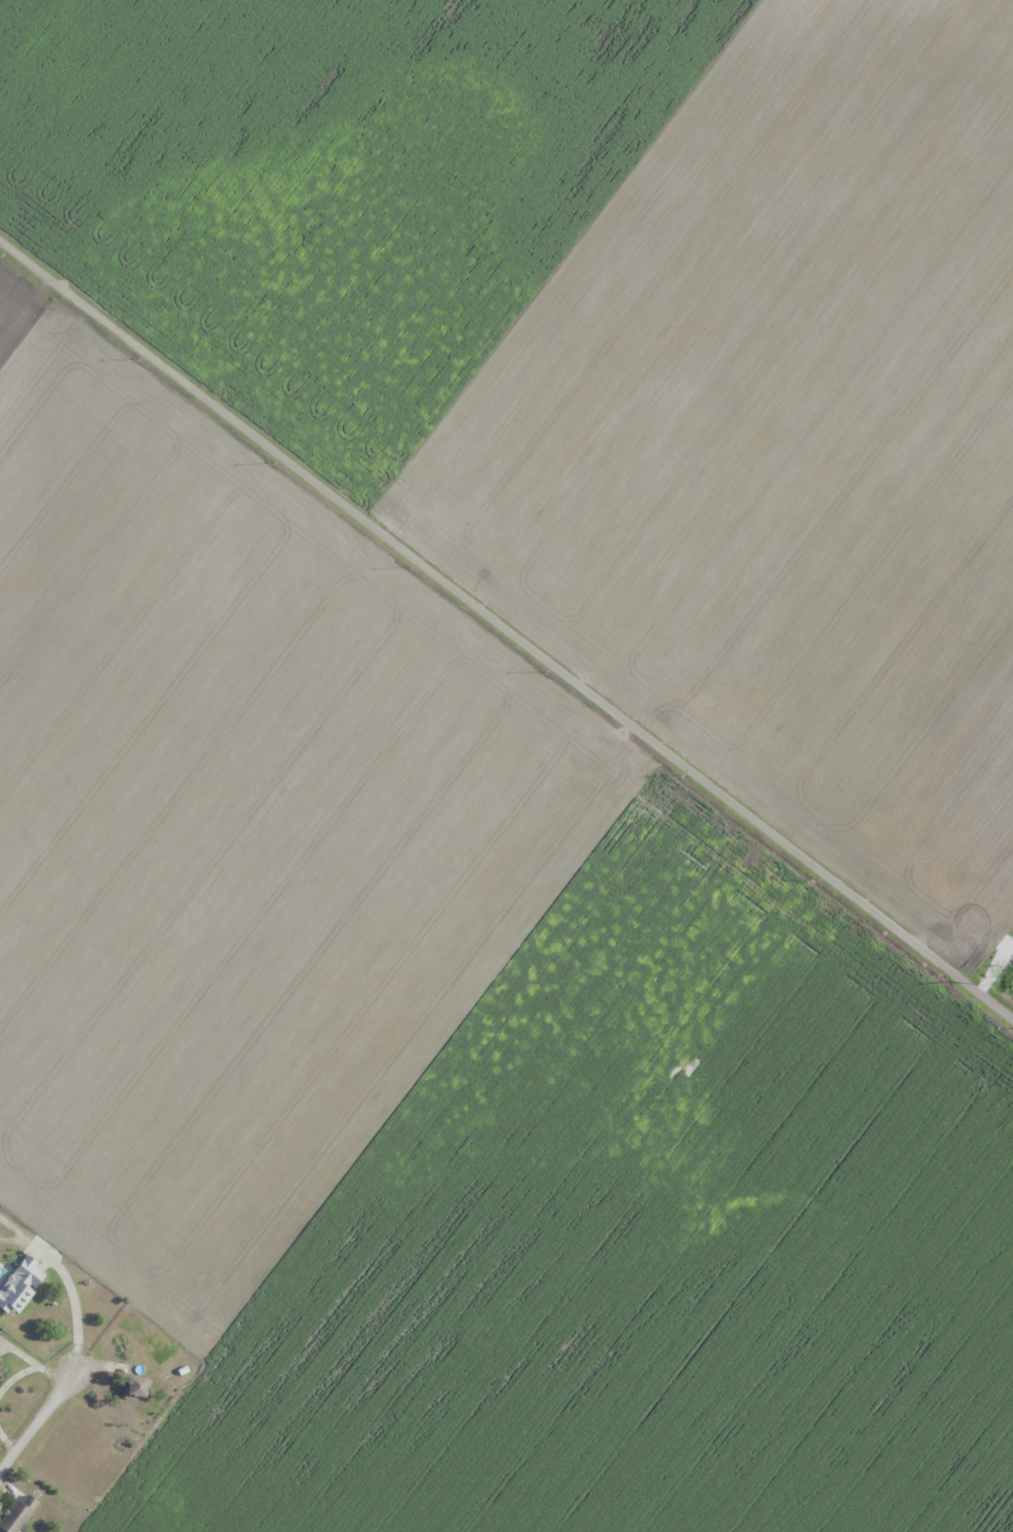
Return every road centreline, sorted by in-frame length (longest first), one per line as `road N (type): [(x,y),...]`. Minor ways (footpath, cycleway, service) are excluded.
road 1 (residential): [(0,246),(1012,1016)]
road 2 (residential): [(80,1365),(0,1473)]

